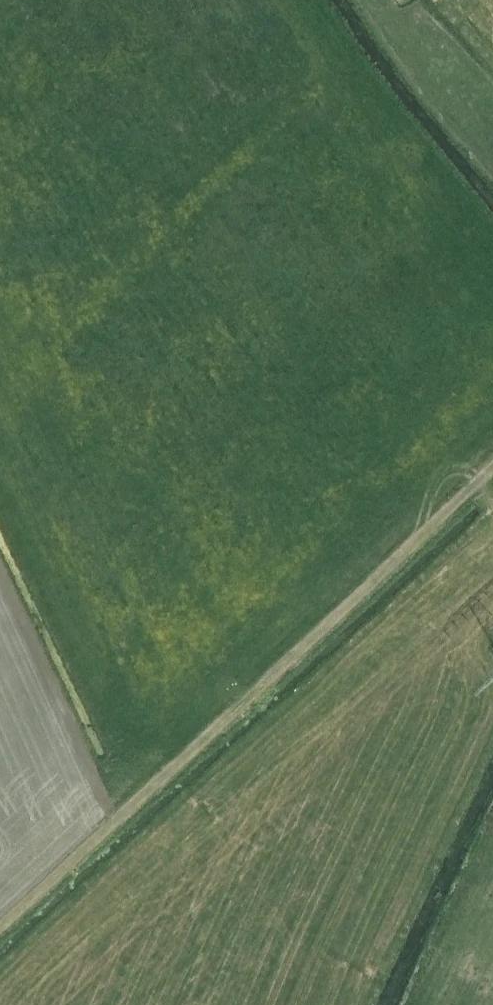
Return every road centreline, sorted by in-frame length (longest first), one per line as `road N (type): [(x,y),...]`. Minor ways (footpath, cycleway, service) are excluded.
road 1 (track): [(0,930),(492,469)]

